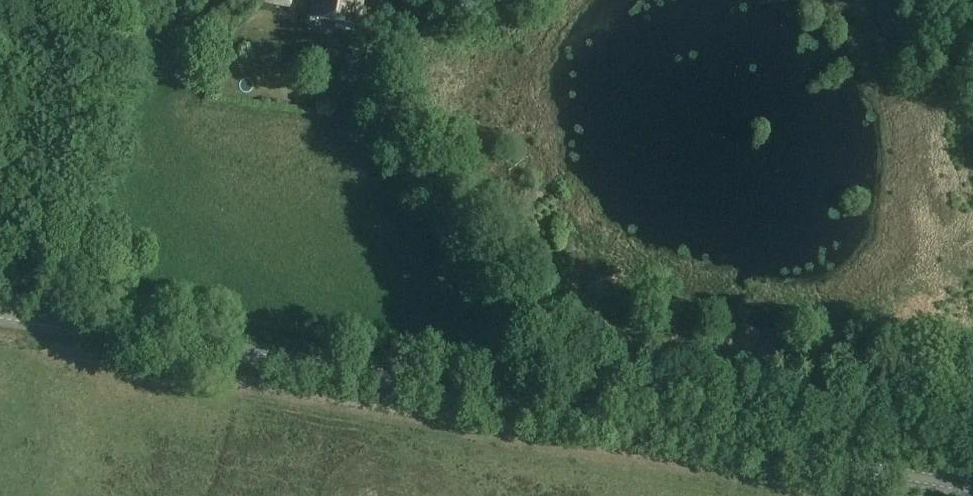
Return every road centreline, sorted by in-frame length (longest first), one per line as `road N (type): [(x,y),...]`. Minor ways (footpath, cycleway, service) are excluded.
road 1 (tertiary): [(0,312),(972,484)]
road 2 (track): [(383,0),(375,61),(383,97),(496,303),(509,402)]
road 3 (track): [(0,39),(122,35),(175,24),(219,0)]

